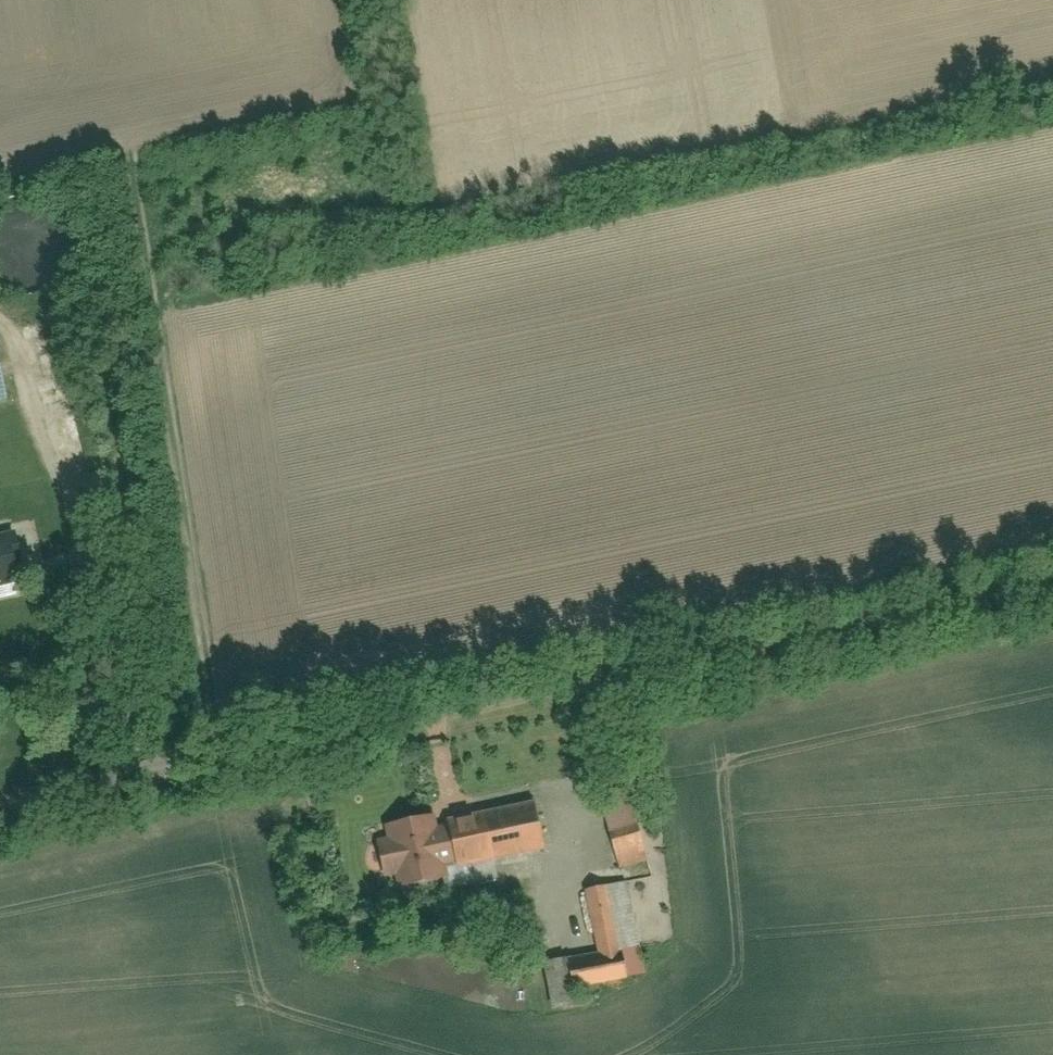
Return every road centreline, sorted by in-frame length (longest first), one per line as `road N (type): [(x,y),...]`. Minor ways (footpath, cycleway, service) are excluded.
road 1 (unclassified): [(0,793),(1052,579)]

